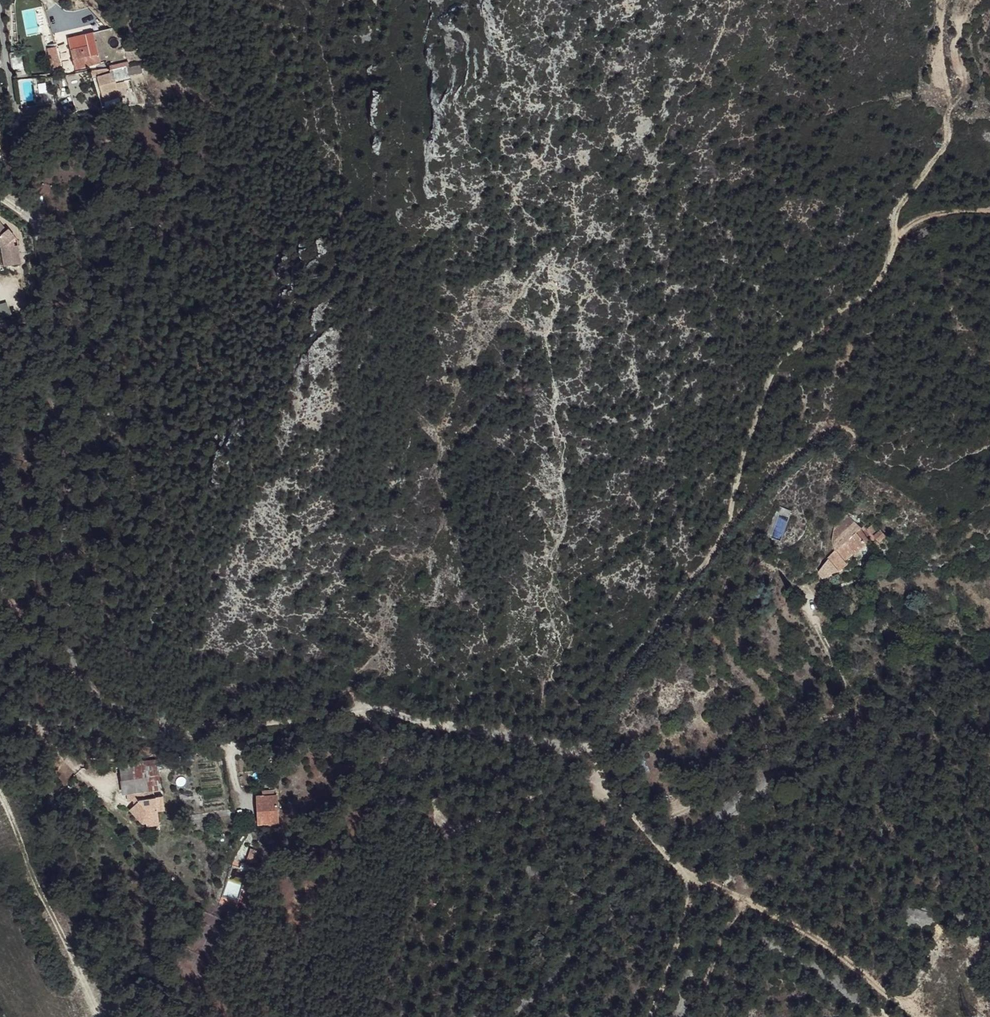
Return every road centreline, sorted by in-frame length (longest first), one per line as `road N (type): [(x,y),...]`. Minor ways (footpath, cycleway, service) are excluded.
road 1 (residential): [(182,724),(88,684),(55,608),(69,483),(0,16)]
road 2 (track): [(989,211),(912,224),(859,300),(781,358),(752,426),(727,523)]
road 3 (residential): [(592,750),(603,779),(689,878),(771,912),(928,1016)]
road 4 (residential): [(592,750),(382,710),(182,724)]
road 5 (track): [(727,523),(596,726),(592,750)]
road 6 (residential): [(0,718),(143,732),(182,724)]
road 7 (track): [(898,238),(894,222),(903,201),(950,135),(948,117),(964,89)]

